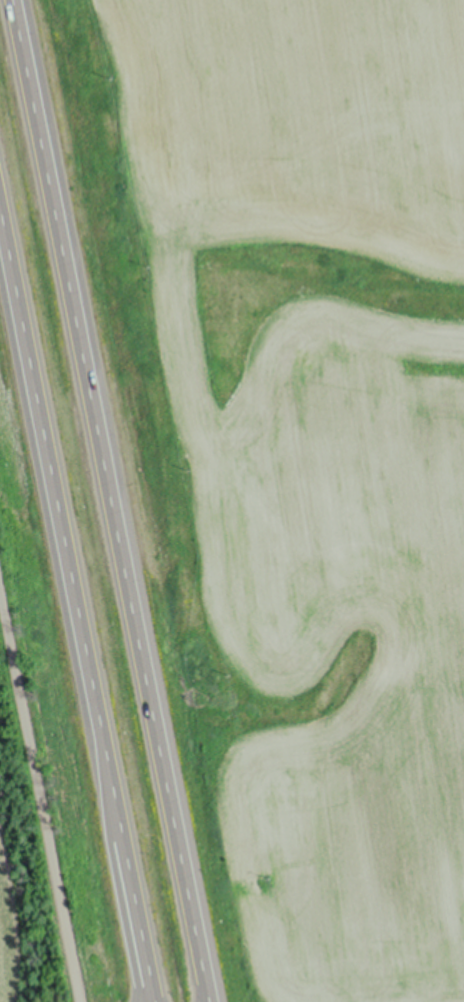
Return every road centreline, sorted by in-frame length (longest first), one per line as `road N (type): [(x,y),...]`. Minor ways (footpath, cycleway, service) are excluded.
road 1 (trunk): [(210,1001),(13,0)]
road 2 (trunk): [(0,197),(155,1001)]

